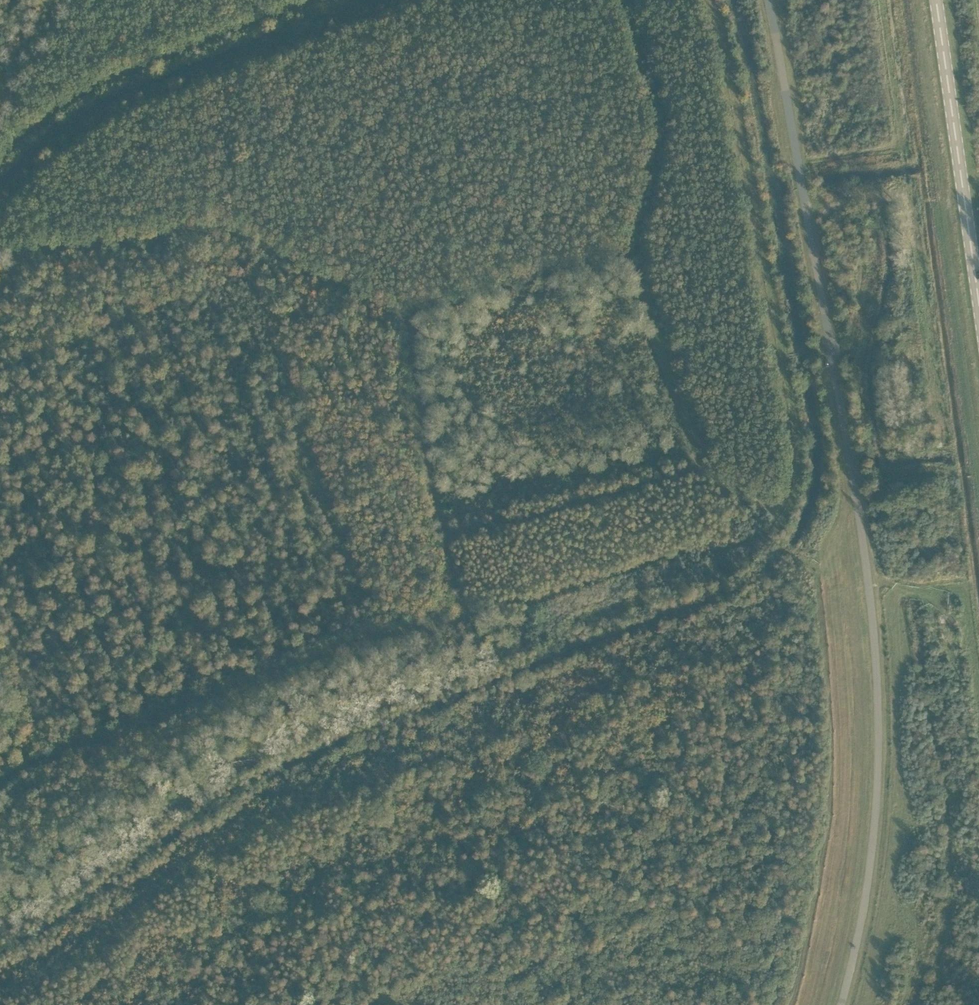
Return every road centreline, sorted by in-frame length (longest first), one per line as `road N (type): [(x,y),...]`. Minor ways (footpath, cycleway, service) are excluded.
road 1 (unclassified): [(843,1004),(872,831),(873,647),(768,0)]
road 2 (primary): [(978,331),(938,0)]

